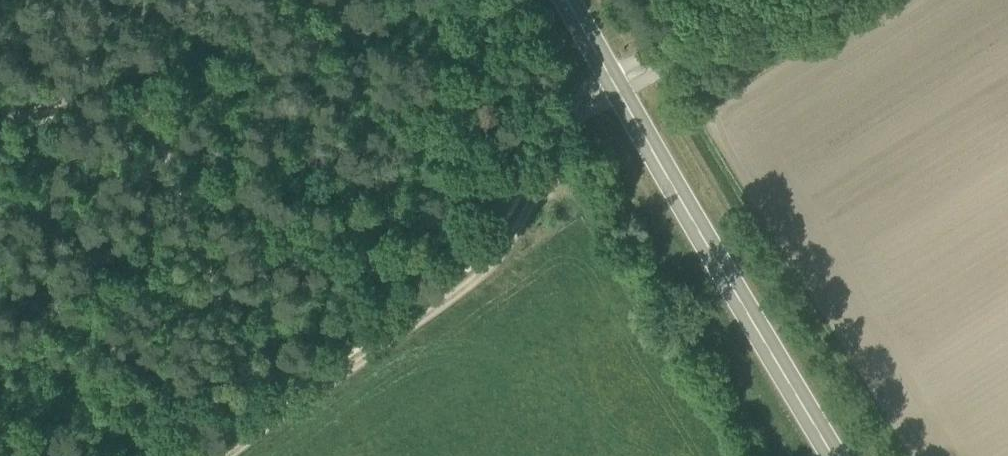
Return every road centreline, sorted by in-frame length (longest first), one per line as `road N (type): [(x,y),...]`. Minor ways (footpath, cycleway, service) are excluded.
road 1 (primary): [(833,455),(568,0)]
road 2 (track): [(270,424),(501,260),(553,154),(615,84)]
road 3 (track): [(143,79),(270,424)]
road 4 (track): [(553,154),(650,304),(733,455)]
road 5 (track): [(866,0),(785,39),(707,50),(615,84)]
road 6 (track): [(0,114),(136,62),(143,79)]

